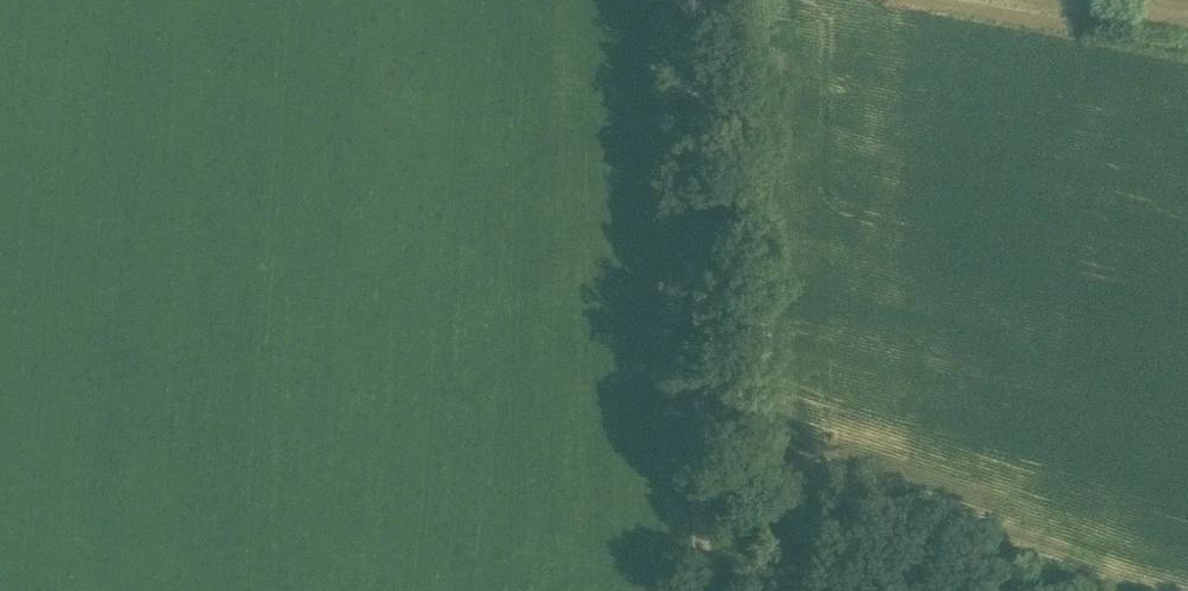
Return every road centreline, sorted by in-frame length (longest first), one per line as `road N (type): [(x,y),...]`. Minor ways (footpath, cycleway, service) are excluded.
road 1 (tertiary): [(707,590),(695,0)]

